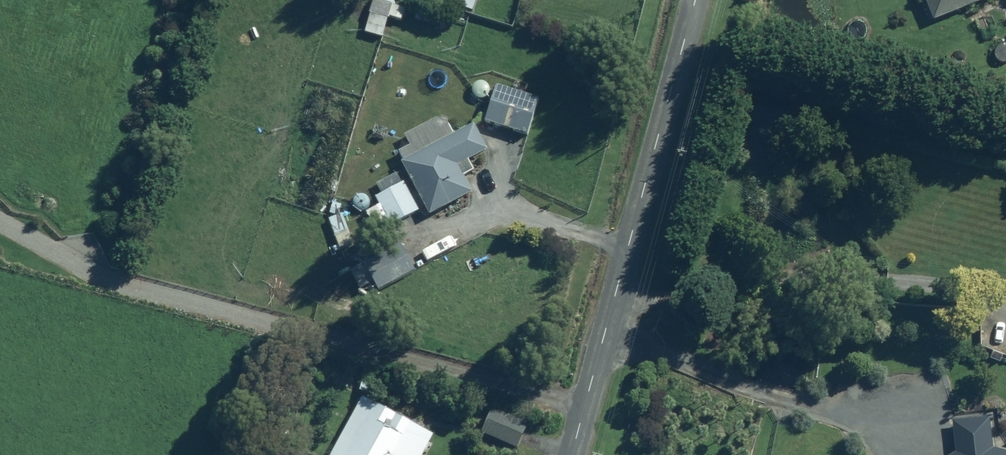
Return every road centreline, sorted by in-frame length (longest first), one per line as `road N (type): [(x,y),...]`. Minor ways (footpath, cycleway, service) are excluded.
road 1 (residential): [(570,454),(693,0)]

